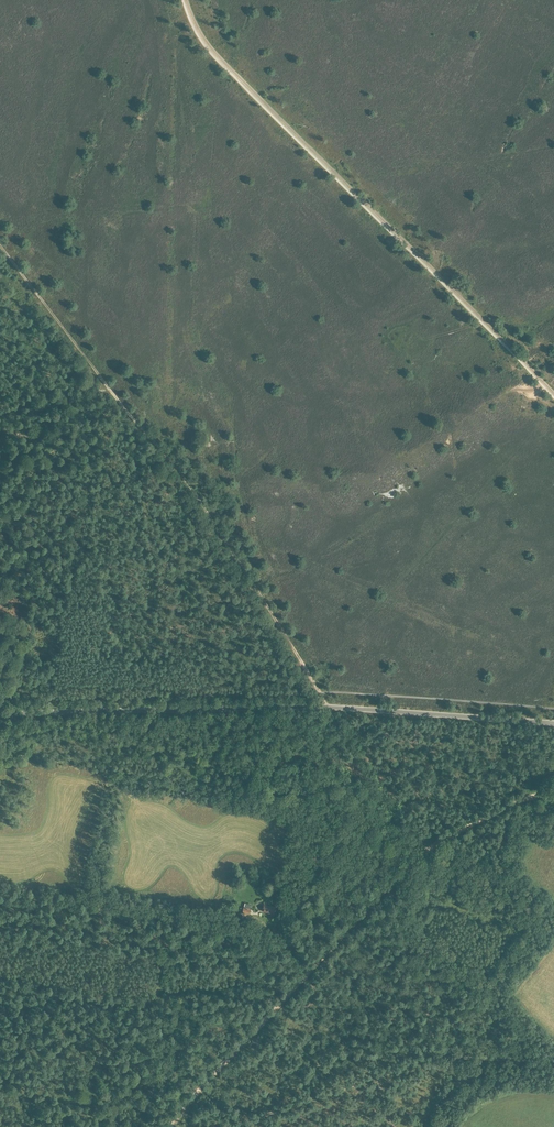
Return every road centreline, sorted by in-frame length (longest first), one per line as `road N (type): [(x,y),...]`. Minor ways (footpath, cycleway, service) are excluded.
road 1 (track): [(0,248),(205,510),(327,707)]
road 2 (tertiary): [(553,723),(327,707),(0,714)]
road 3 (track): [(553,391),(222,58),(188,0)]
road 4 (track): [(170,1126),(389,888)]
road 5 (track): [(228,1126),(438,1057)]
road 6 (track): [(395,881),(479,822),(553,795)]
road 7 (track): [(438,1057),(389,888)]

